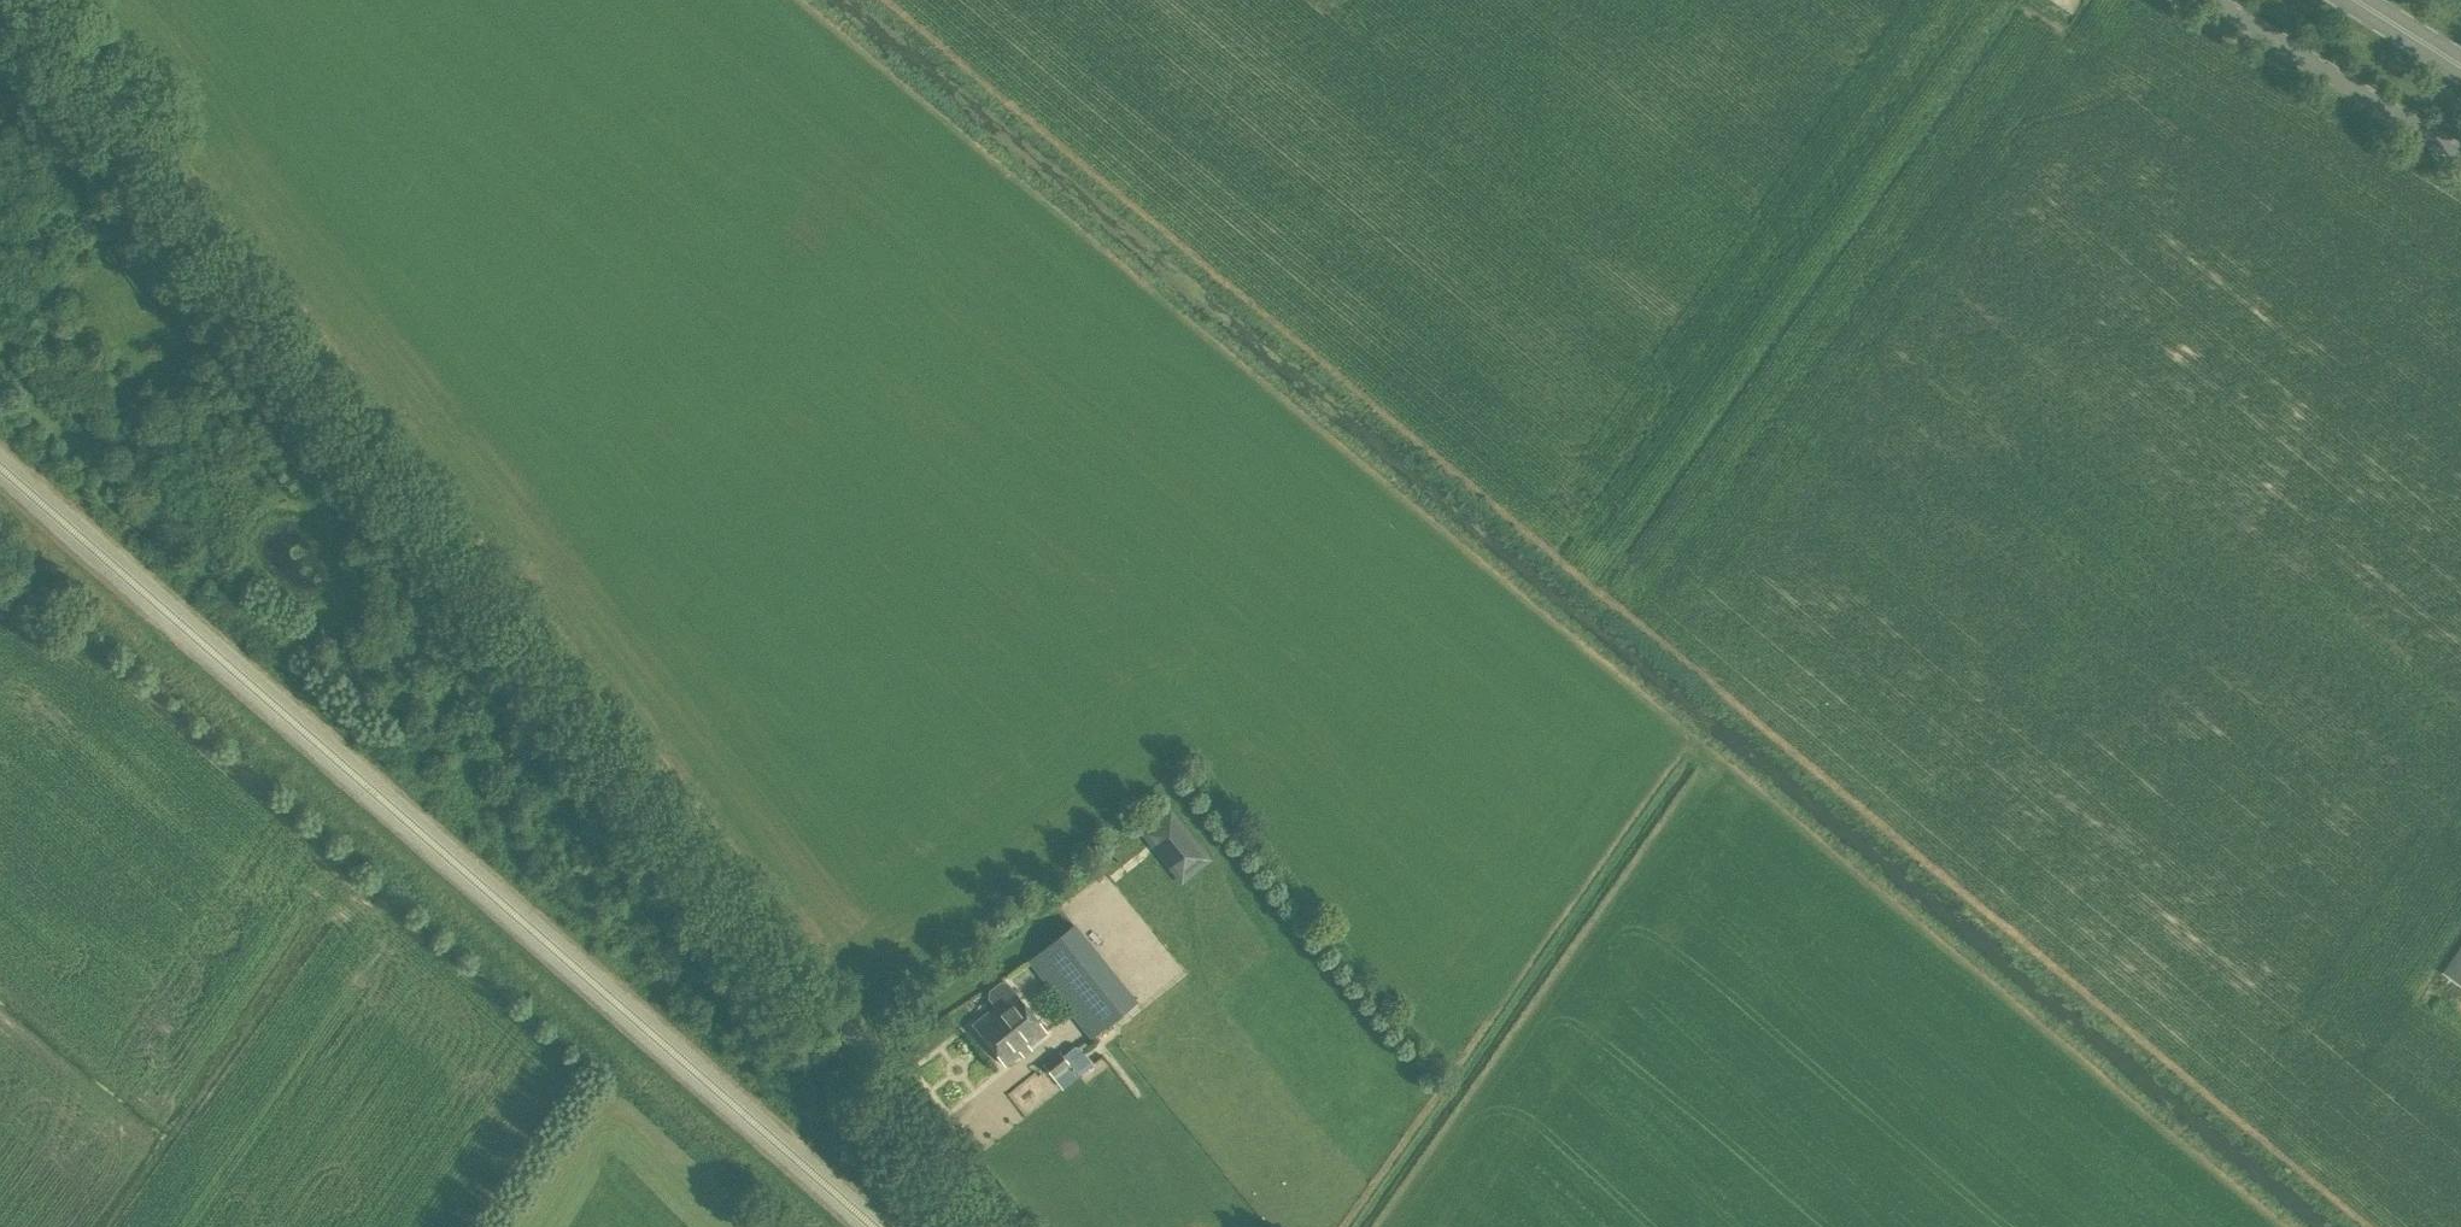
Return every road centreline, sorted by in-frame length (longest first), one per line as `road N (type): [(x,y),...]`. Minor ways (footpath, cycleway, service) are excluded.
road 1 (track): [(1009,1226),(936,1147),(26,0)]
road 2 (unclassified): [(2460,167),(2191,0)]
road 3 (primary): [(2460,69),(2351,0)]

